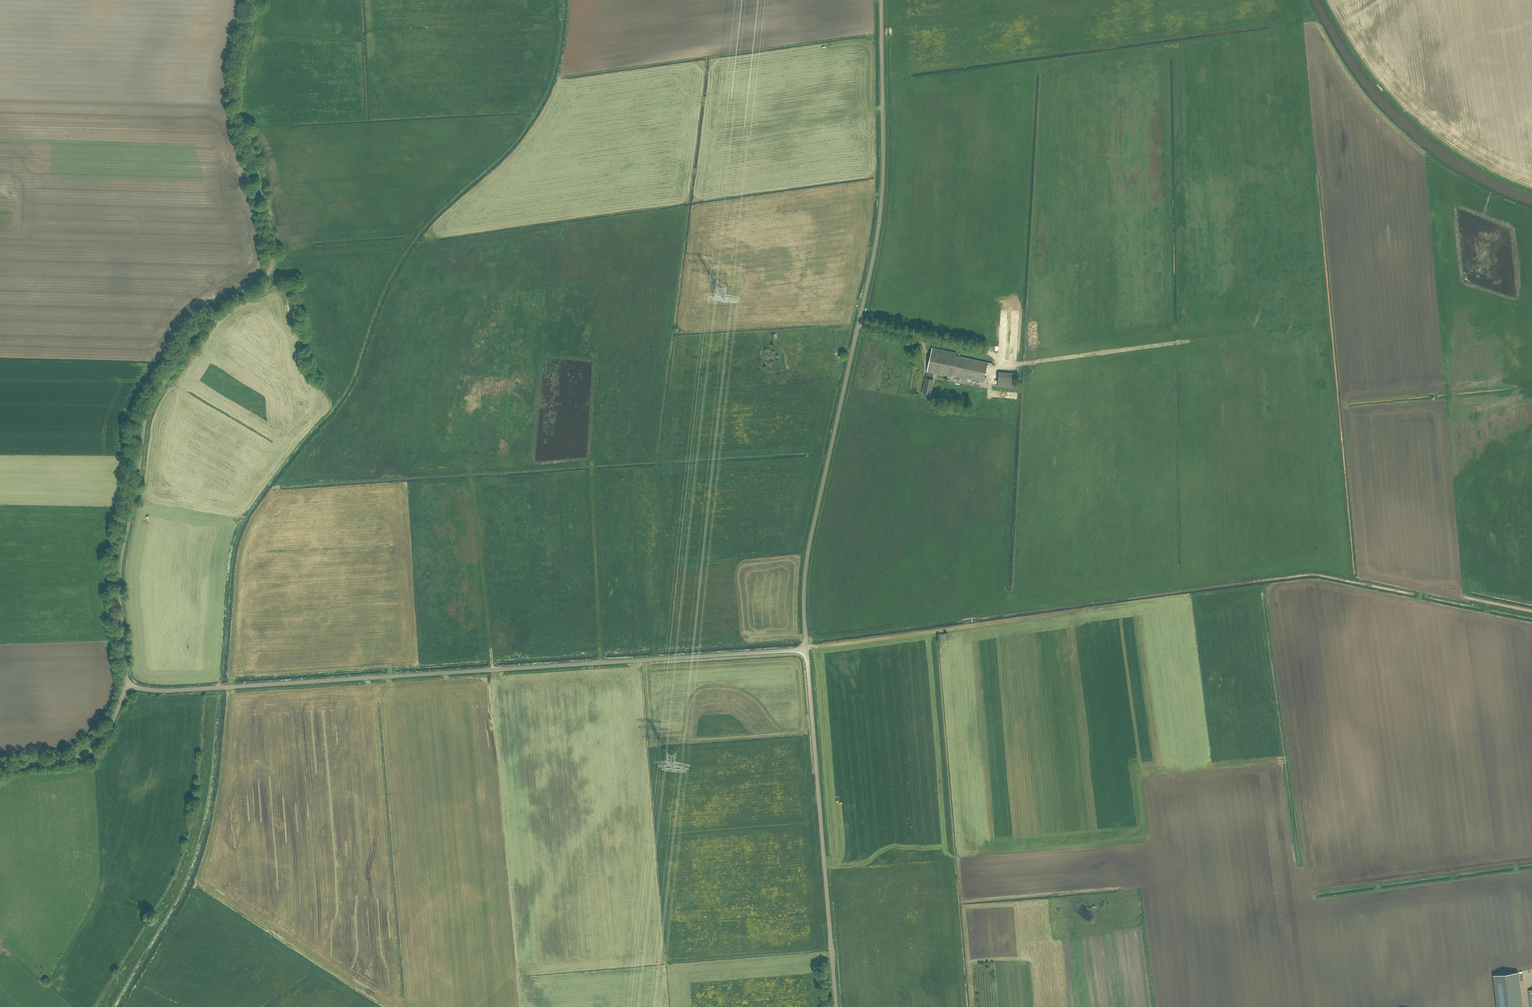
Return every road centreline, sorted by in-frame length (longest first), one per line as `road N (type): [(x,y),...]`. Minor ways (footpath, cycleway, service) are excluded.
road 1 (unclassified): [(126,687),(120,567),(147,413),(205,314),(260,281),(273,258),(238,102),(256,0)]
road 2 (unclassified): [(126,687),(806,649)]
road 3 (unclassified): [(806,649),(808,553),(878,230),(881,0)]
road 4 (unclassified): [(837,1006),(806,649)]
road 5 (track): [(806,649),(976,625)]
road 6 (unclassified): [(126,687),(87,753),(0,771)]

